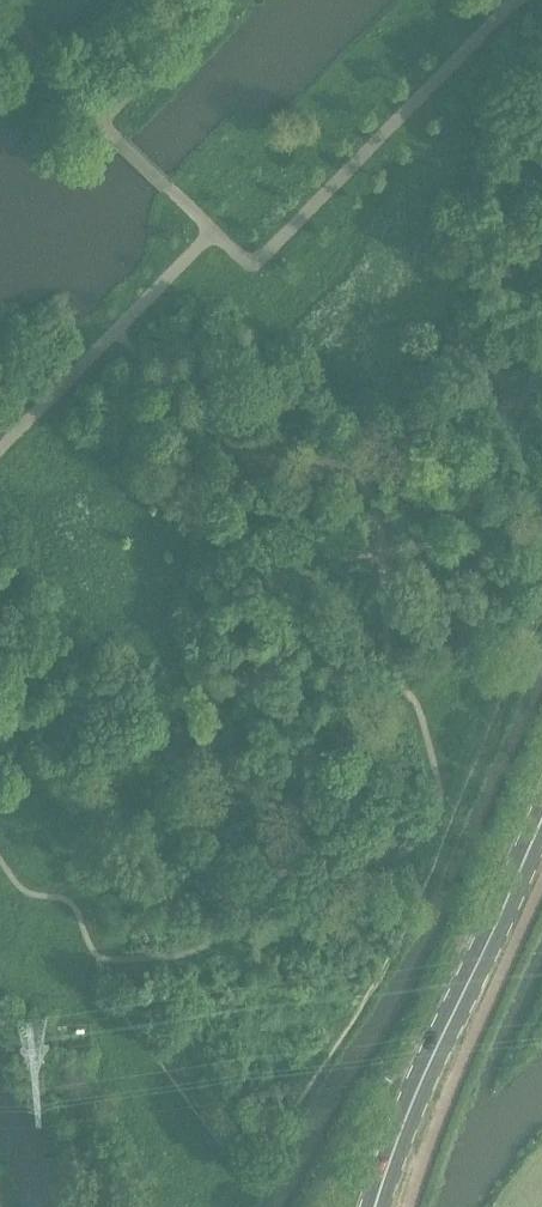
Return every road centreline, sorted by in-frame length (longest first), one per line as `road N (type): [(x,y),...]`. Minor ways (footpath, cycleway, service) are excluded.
road 1 (secondary): [(377,1206),(541,818)]

